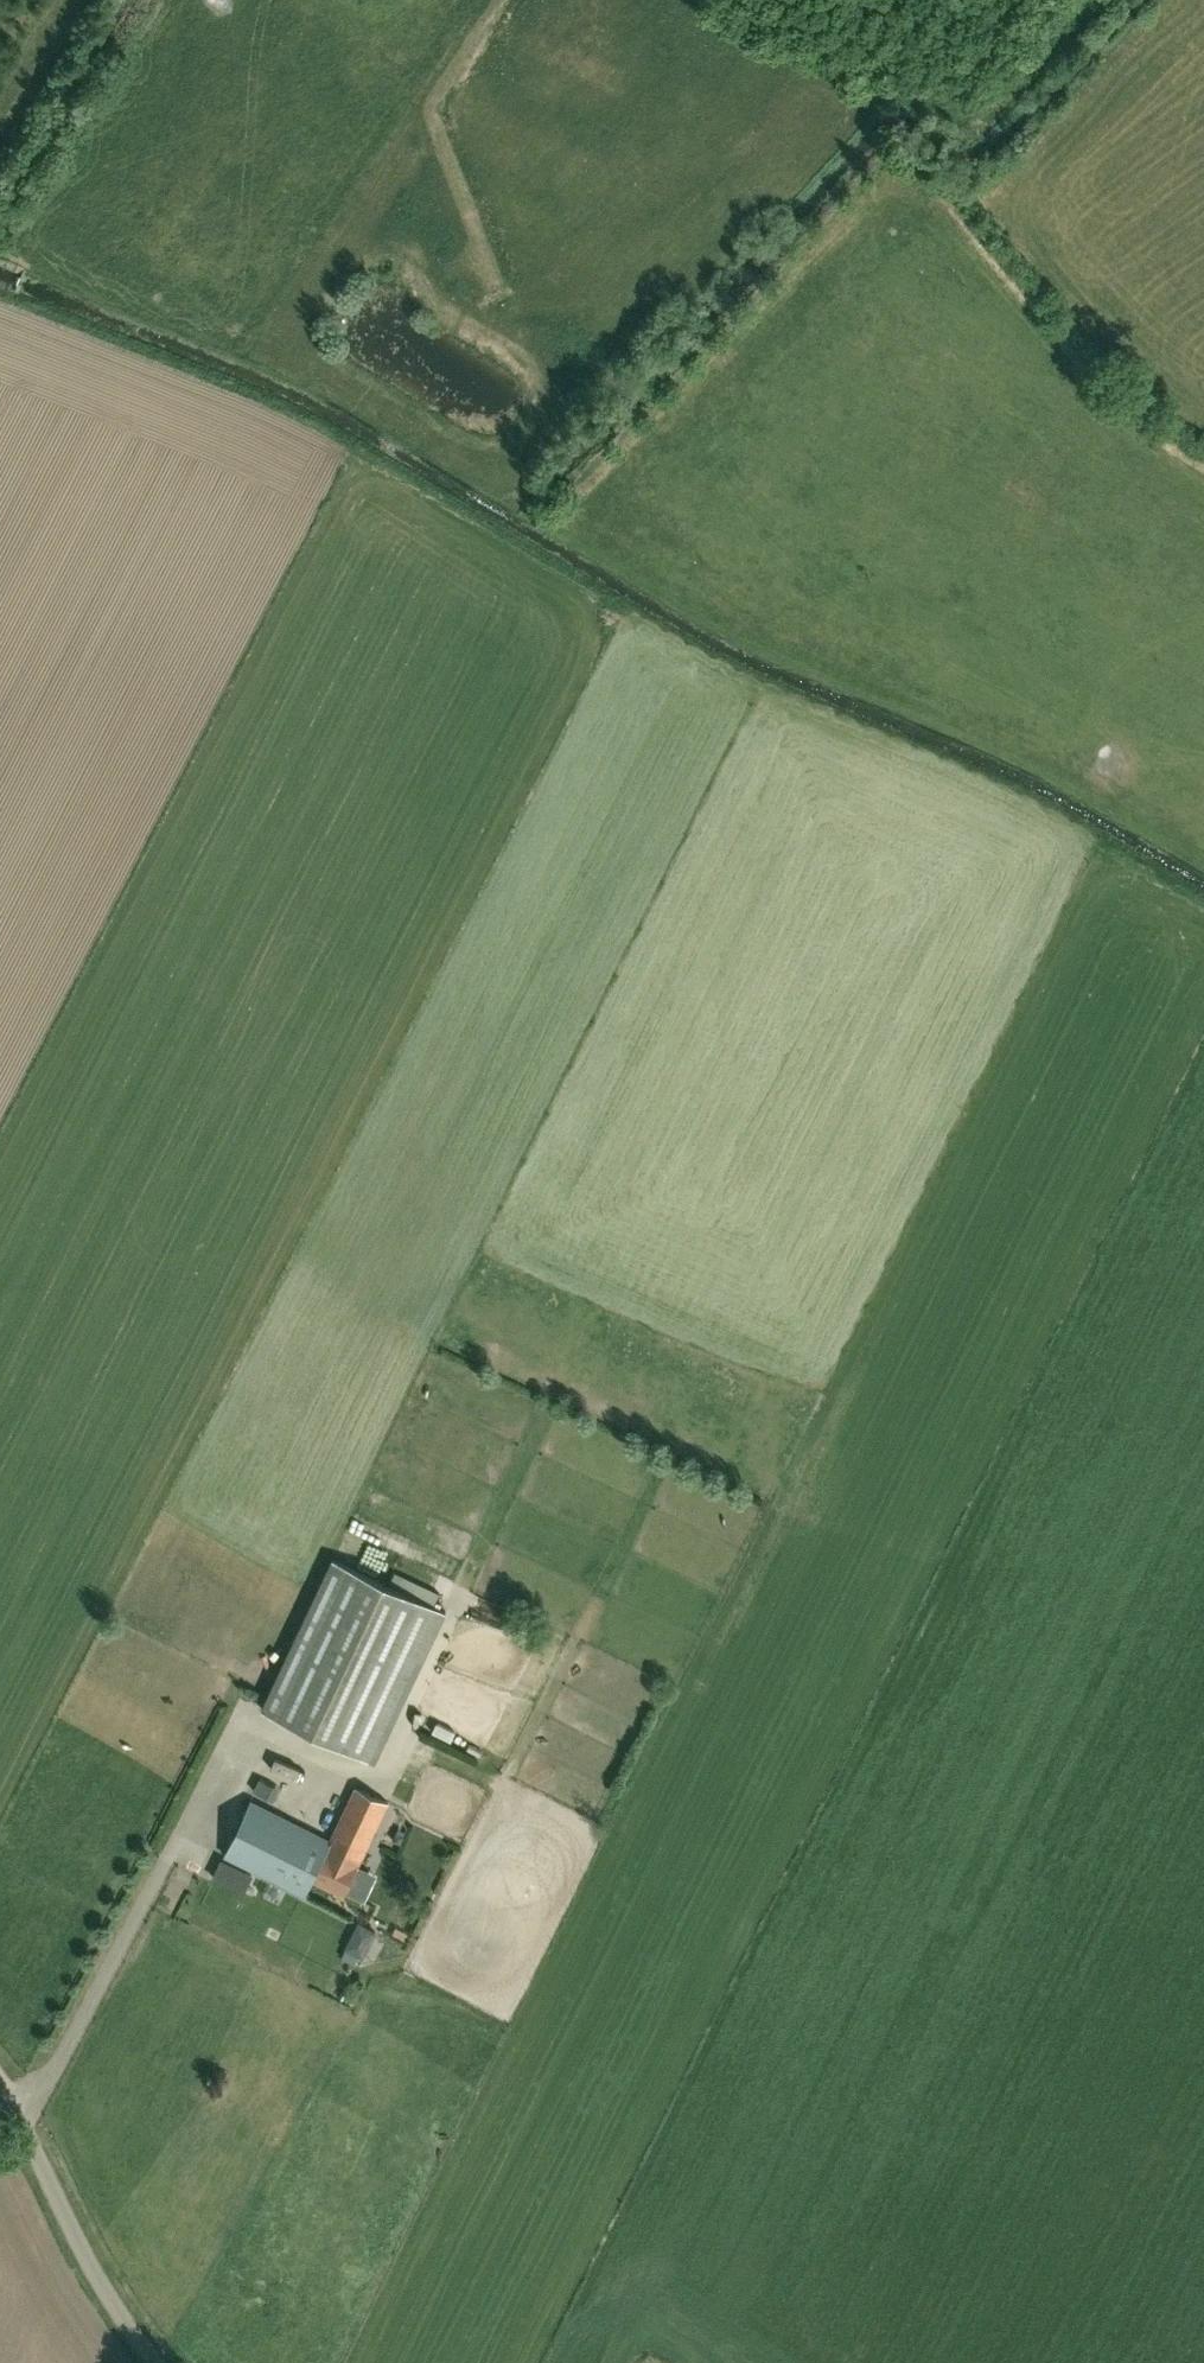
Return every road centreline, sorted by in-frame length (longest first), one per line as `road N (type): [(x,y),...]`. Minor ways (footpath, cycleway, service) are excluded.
road 1 (unclassified): [(152,2362),(124,2330),(0,2092)]

